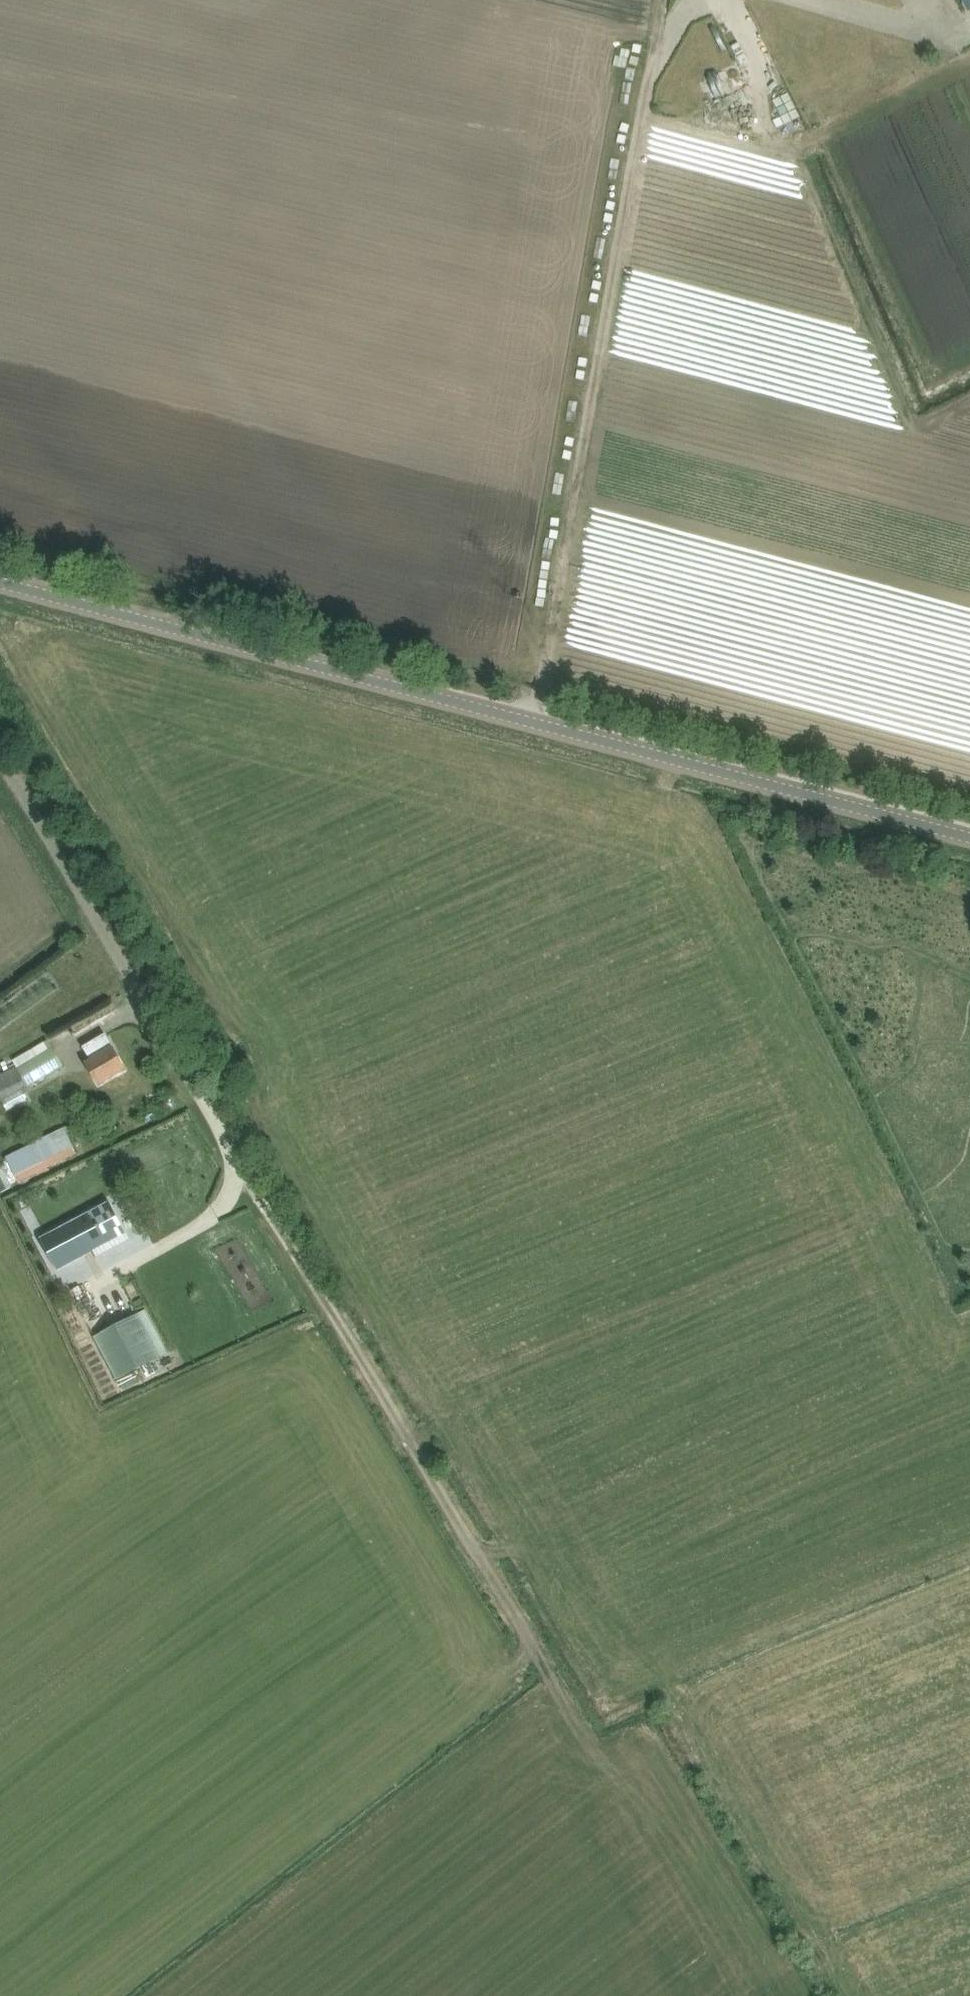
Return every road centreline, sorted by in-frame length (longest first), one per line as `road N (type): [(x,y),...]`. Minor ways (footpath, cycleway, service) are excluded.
road 1 (tertiary): [(969,839),(0,584)]

